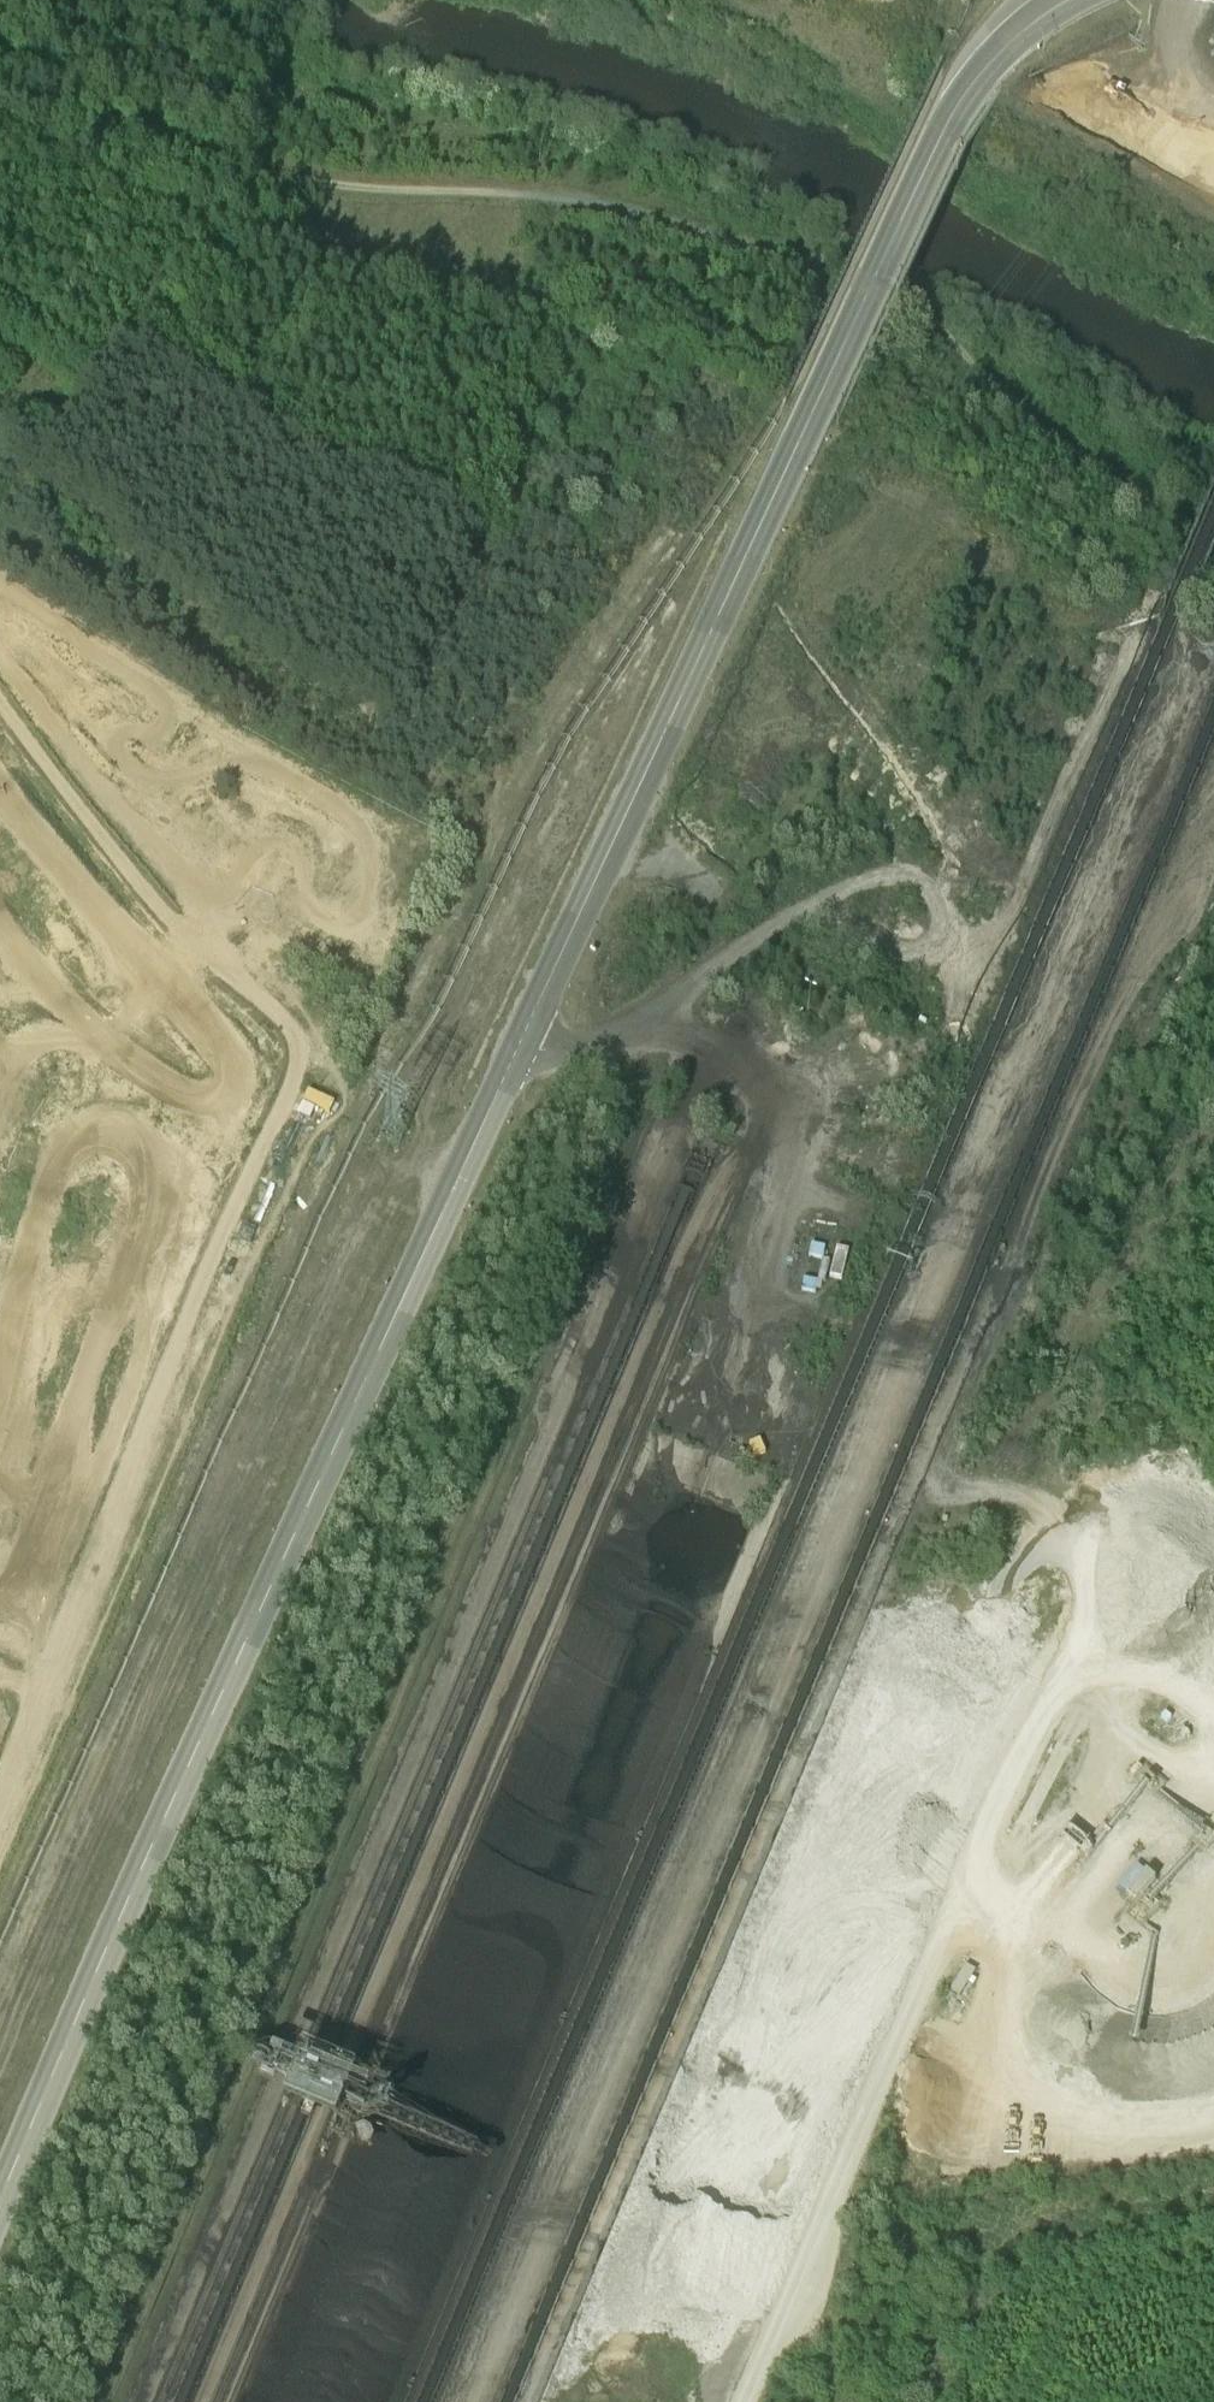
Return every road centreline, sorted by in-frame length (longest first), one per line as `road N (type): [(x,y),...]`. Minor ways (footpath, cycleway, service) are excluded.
road 1 (track): [(0,36),(62,82),(227,149),(329,170),(555,183),(828,241),(907,271),(1072,430),(1213,521)]
road 2 (track): [(0,709),(175,931),(276,1012),(294,1046),(289,1086),(0,1765)]

